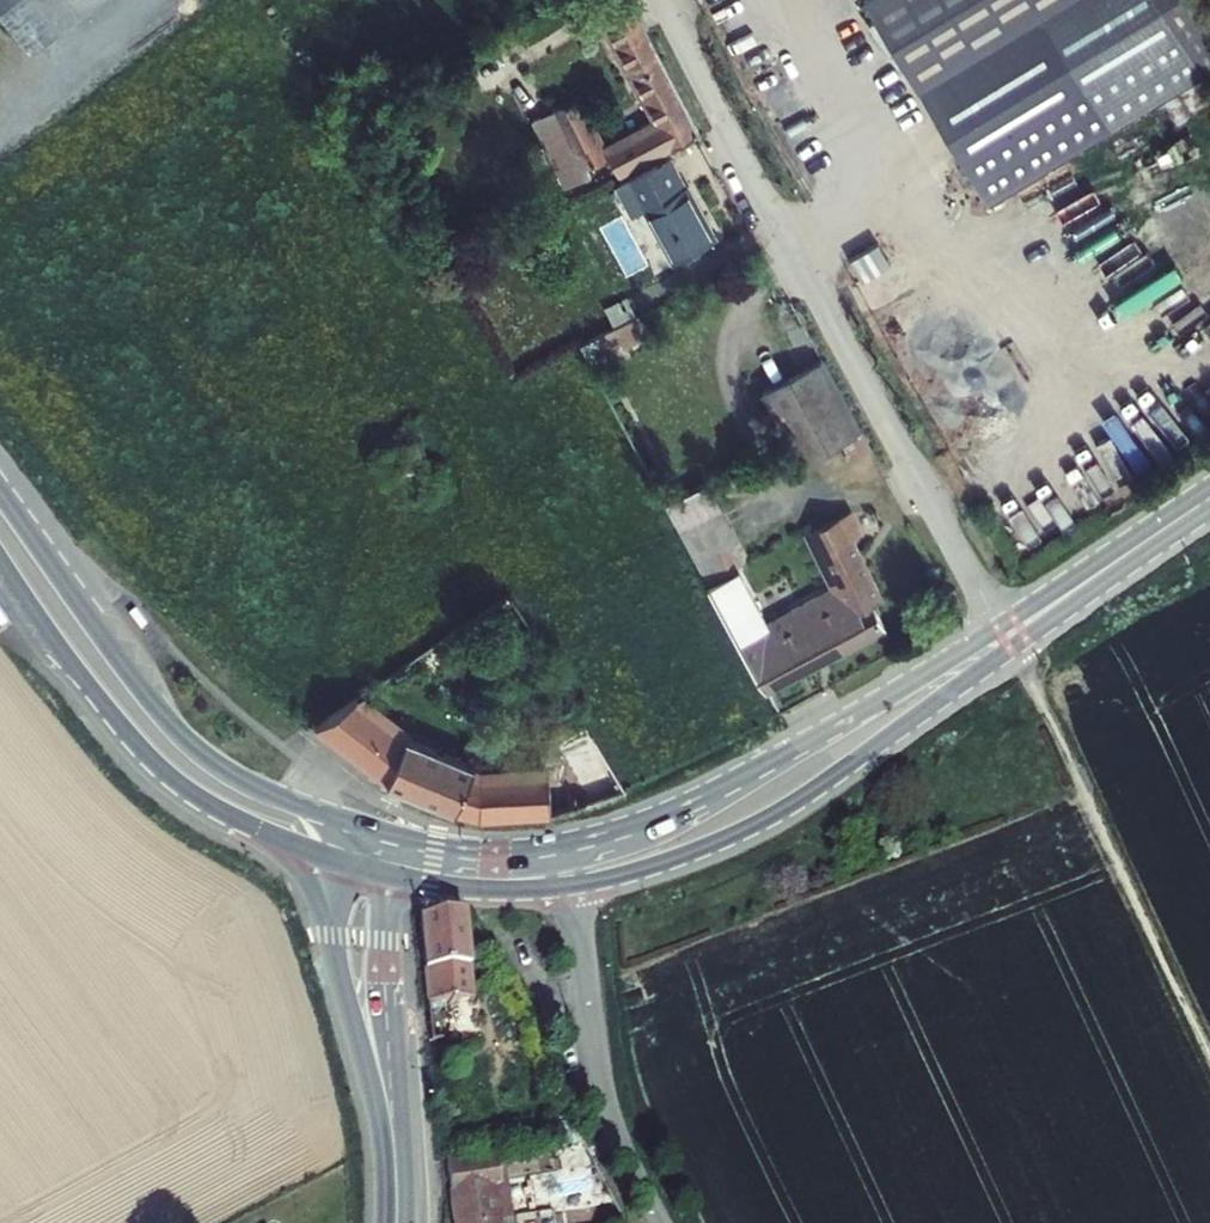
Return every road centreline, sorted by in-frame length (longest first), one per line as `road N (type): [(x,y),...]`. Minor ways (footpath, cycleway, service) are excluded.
road 1 (residential): [(661,0),(1001,627)]
road 2 (secondary): [(572,886),(684,856),(776,814),(1168,526)]
road 3 (secondary): [(1001,627),(710,792),(564,844)]
road 4 (secondary): [(333,817),(243,782),(181,735),(0,494)]
road 5 (secondary): [(0,561),(83,690),(151,771),(226,822),(327,858)]
road 6 (residential): [(572,886),(605,1098),(661,1222)]
road 7 (secondary): [(327,858),(328,943),(392,1192)]
road 8 (secondary): [(392,1192),(381,975),(393,875)]
road 9 (track): [(0,136),(175,0)]
road 10 (secondary): [(1168,526),(1001,627)]
road 11 (secondary): [(393,875),(487,889),(572,886)]
road 12 (secondary): [(564,844),(486,851),(401,836)]

